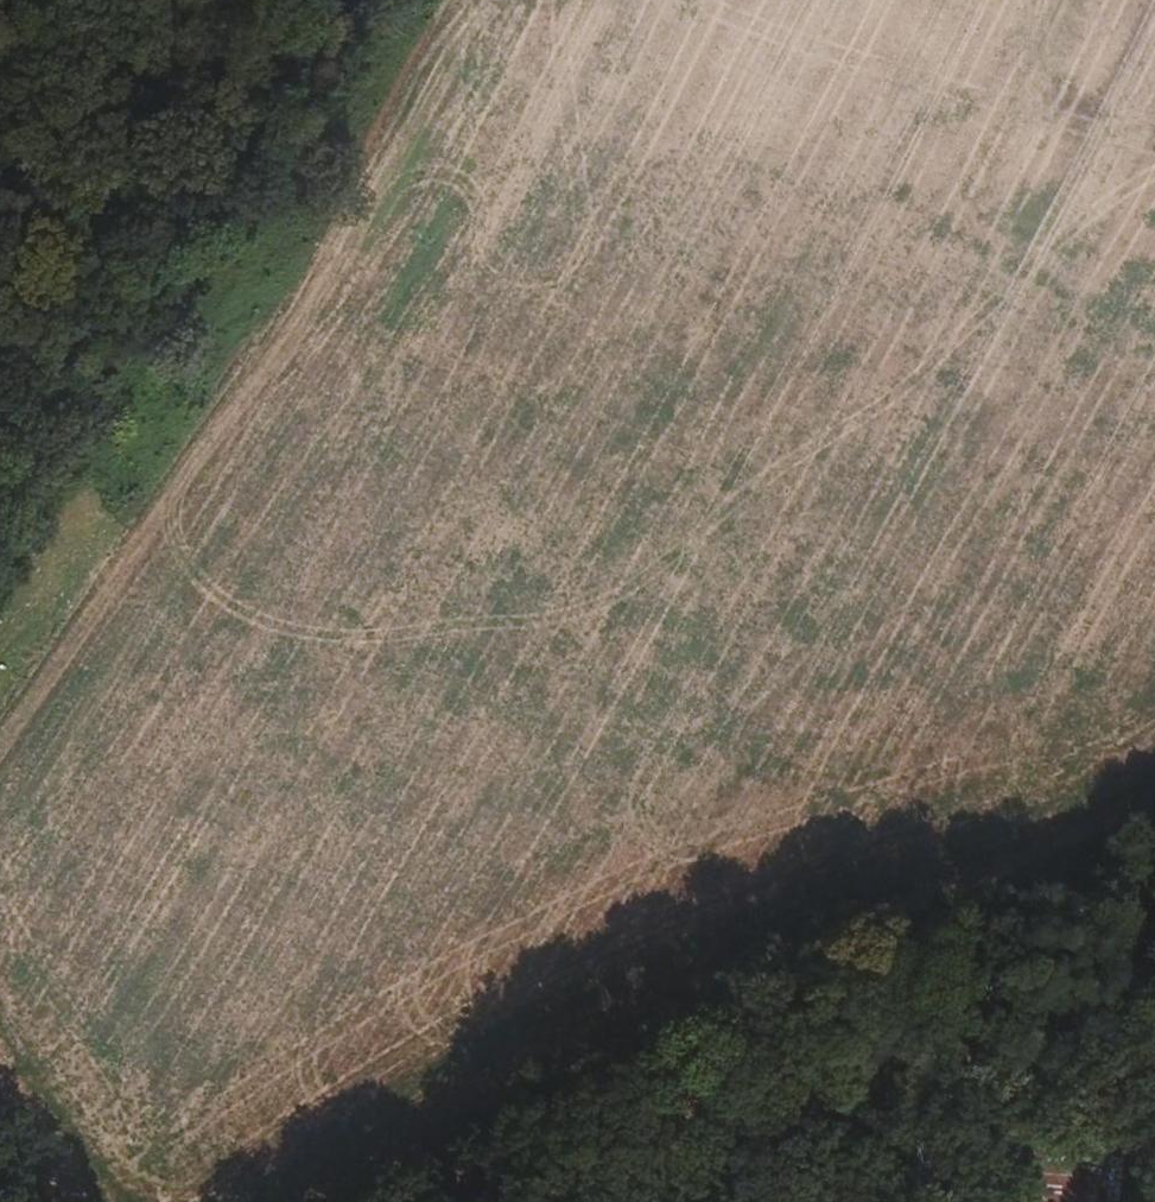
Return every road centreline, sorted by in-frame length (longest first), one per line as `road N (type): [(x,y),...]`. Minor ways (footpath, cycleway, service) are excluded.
road 1 (track): [(375,1201),(706,1020),(967,920),(1154,877)]

